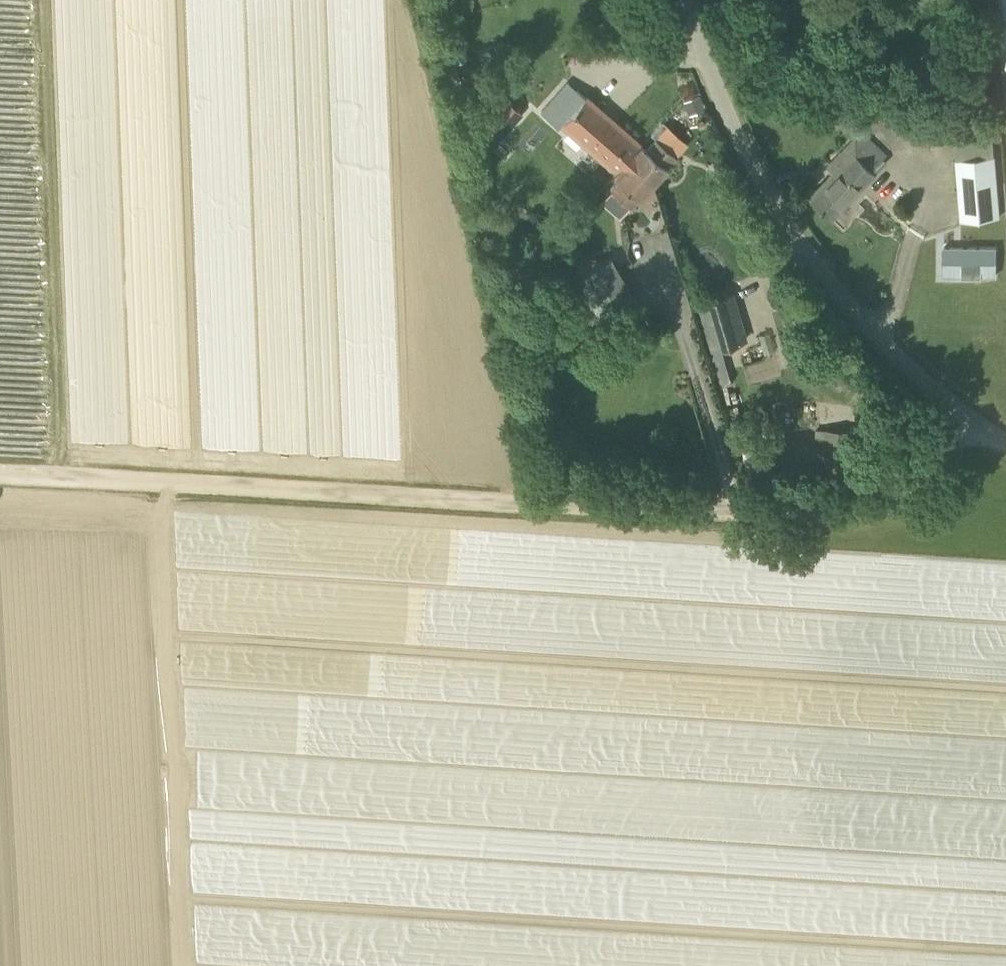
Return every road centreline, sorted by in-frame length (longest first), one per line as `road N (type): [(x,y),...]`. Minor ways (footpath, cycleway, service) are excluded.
road 1 (track): [(0,476),(799,509),(866,504),(906,484),(982,424)]
road 2 (unclassified): [(1005,438),(900,361),(828,280),(731,121),(689,0)]

